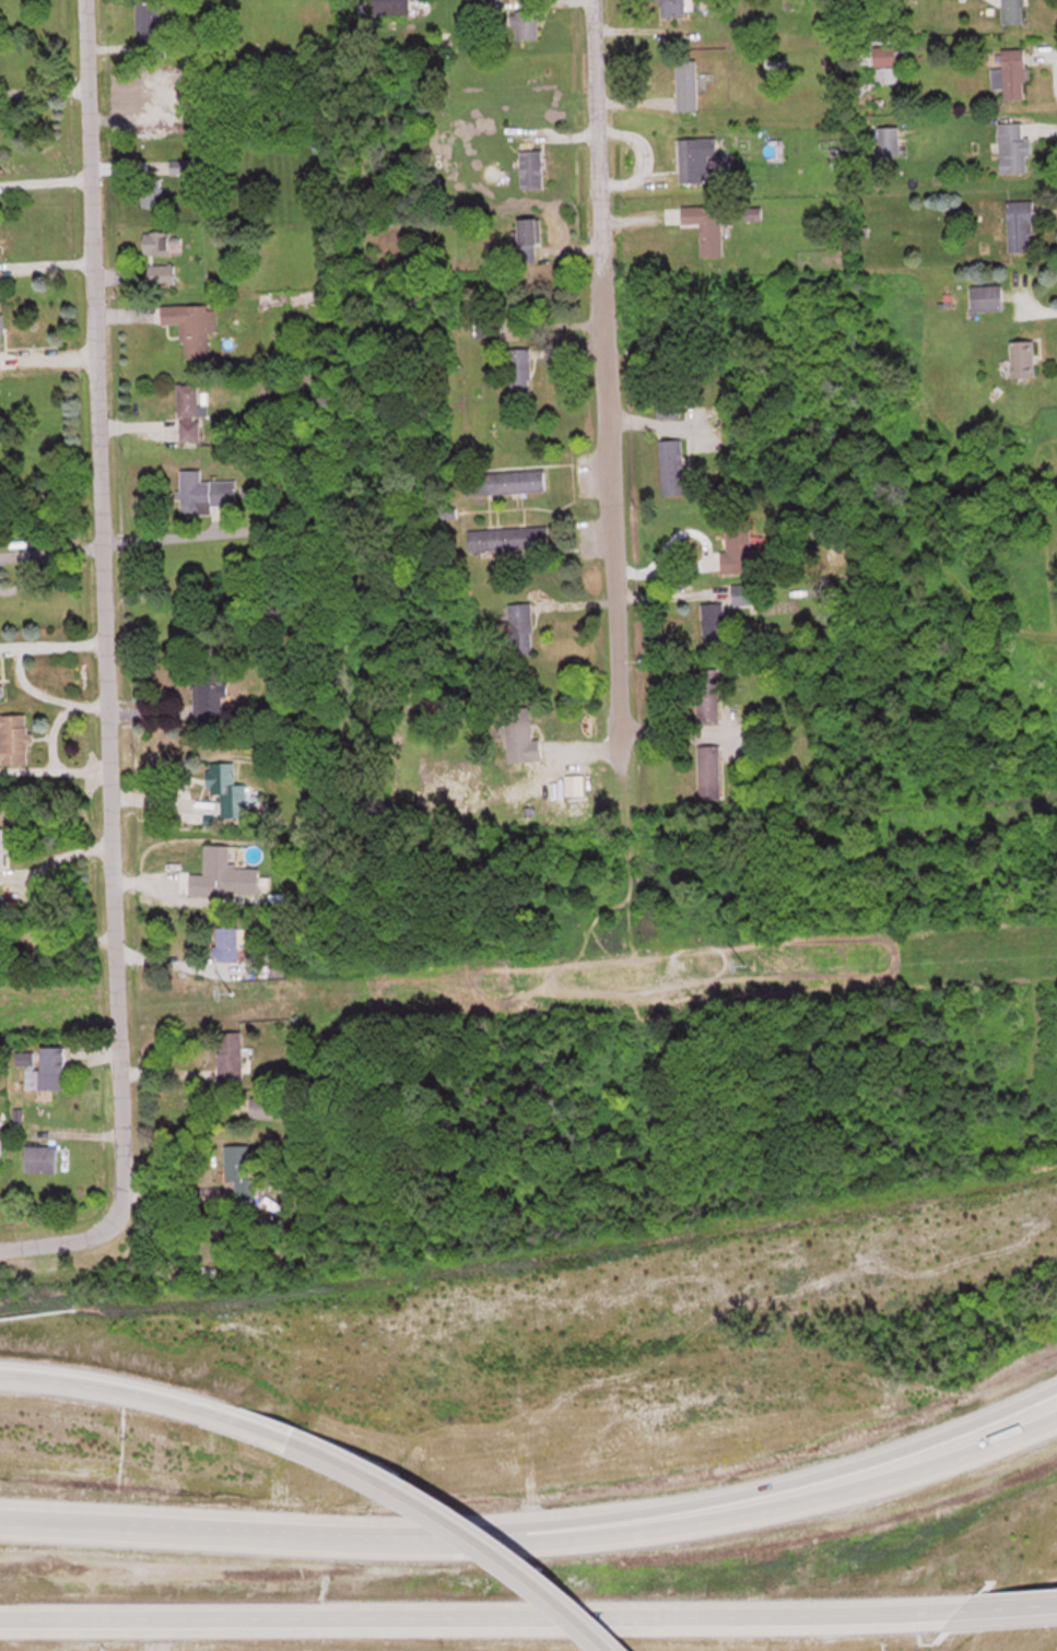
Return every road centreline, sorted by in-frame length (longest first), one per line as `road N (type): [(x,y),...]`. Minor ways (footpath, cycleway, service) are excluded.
road 1 (residential): [(106,1220),(117,1171),(78,0)]
road 2 (motorway): [(0,1625),(963,1612)]
road 3 (residential): [(612,771),(590,0)]
road 4 (motorway): [(685,1523),(548,1537),(203,1531)]
road 5 (motorway): [(623,1650),(475,1524),(389,1474),(293,1432)]
road 6 (motorway): [(1056,1396),(979,1437),(905,1463),(685,1523)]
road 7 (motorway): [(1056,1421),(907,1483),(685,1523)]
road 8 (motorway): [(293,1432),(185,1395),(69,1372),(0,1369)]
road 9 (motorway): [(203,1531),(0,1526)]

